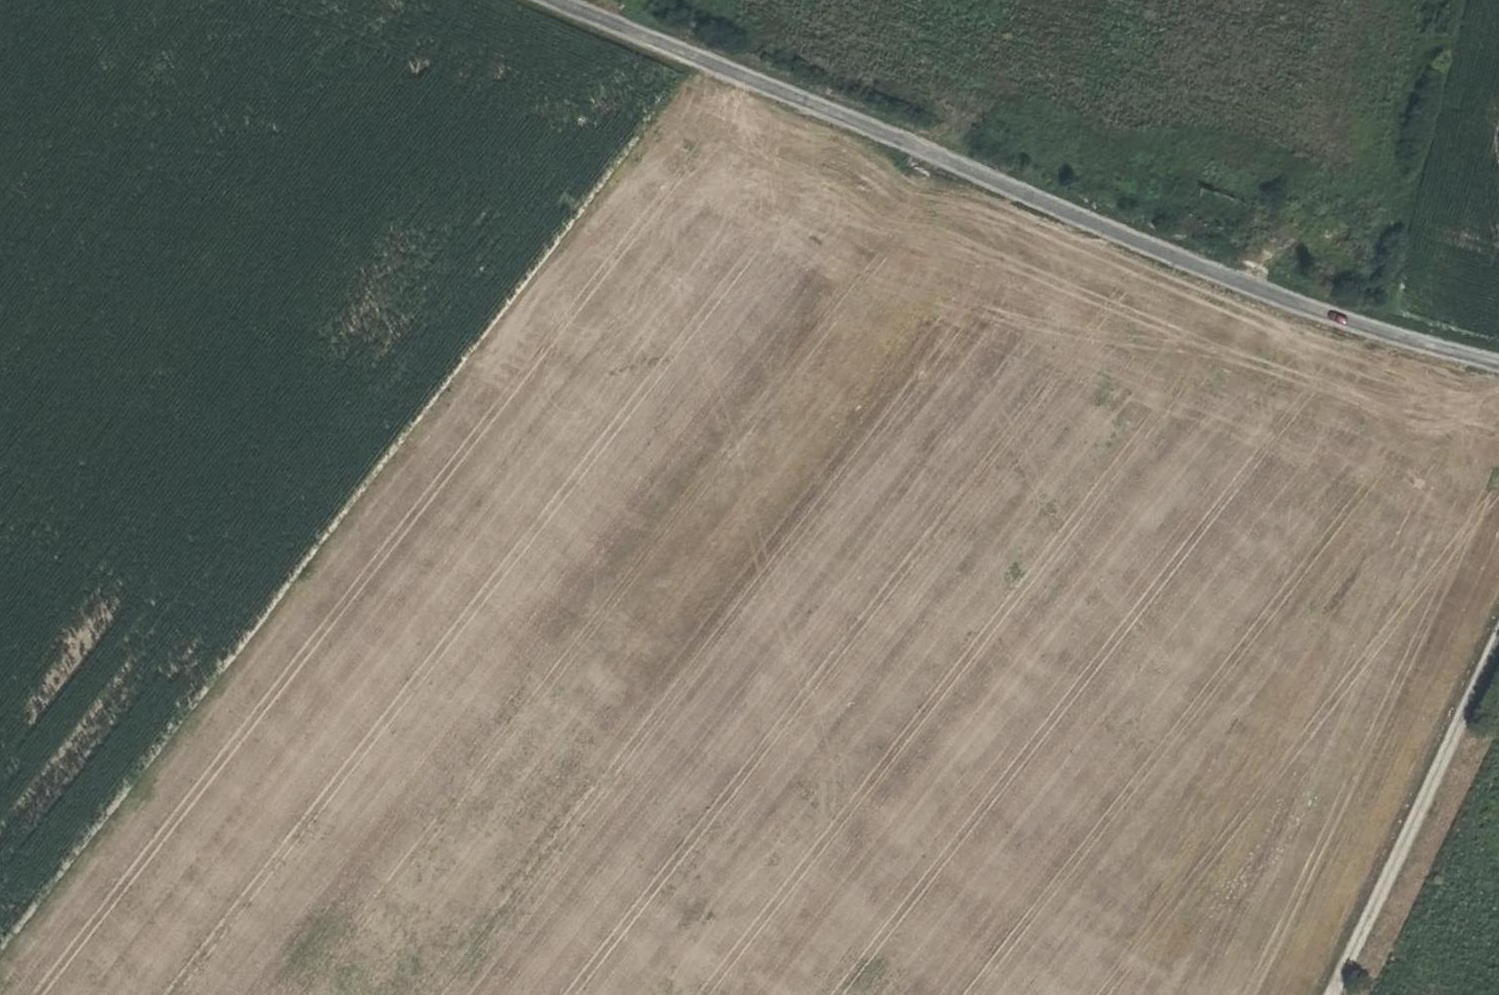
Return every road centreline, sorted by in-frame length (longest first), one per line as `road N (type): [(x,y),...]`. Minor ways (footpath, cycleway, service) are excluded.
road 1 (unclassified): [(537,0),(1104,243),(1326,327),(1498,375)]
road 2 (track): [(1328,994),(1498,642)]

